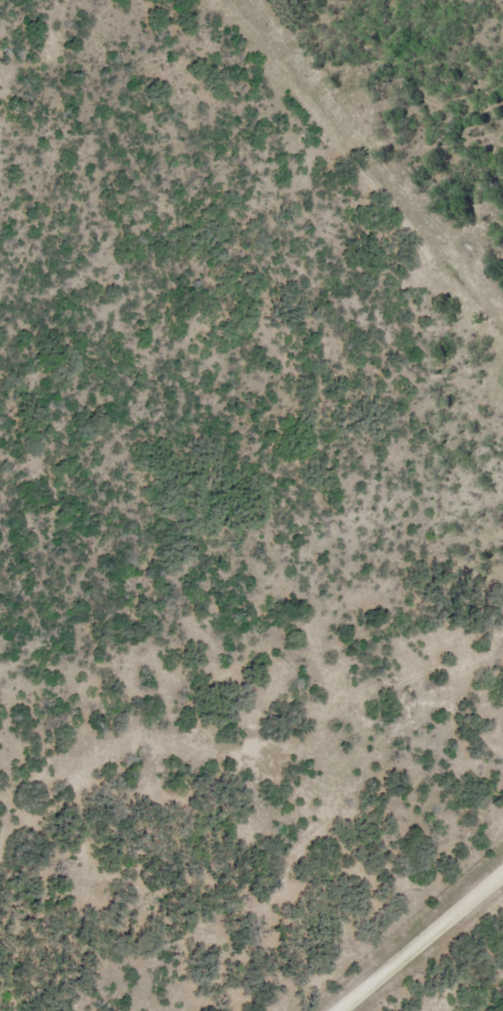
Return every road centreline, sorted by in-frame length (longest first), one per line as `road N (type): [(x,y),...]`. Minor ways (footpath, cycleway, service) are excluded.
road 1 (residential): [(342,1010),(502,872)]

